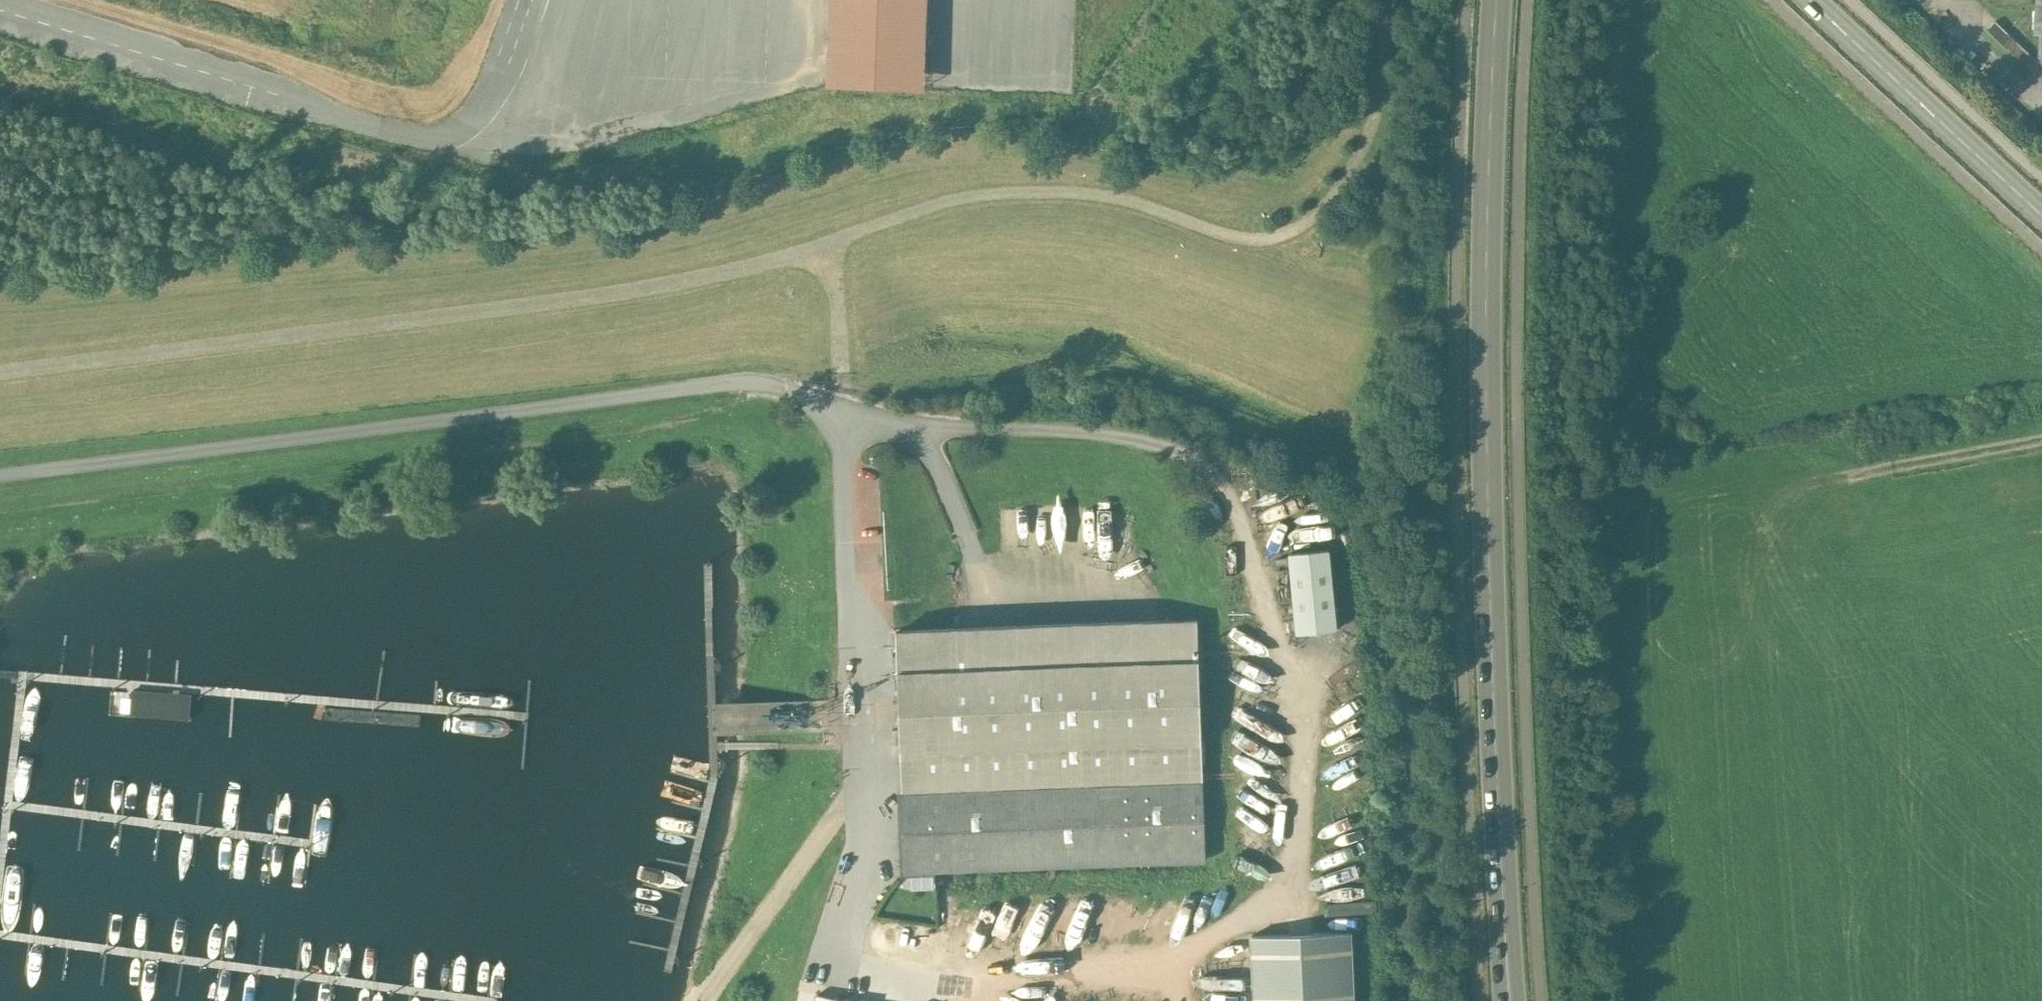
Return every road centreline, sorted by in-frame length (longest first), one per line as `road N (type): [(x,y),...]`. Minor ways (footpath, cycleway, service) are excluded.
road 1 (primary): [(1512,1000),(1486,353),(1496,0)]
road 2 (unclassified): [(0,477),(735,380),(829,402)]
road 3 (primary): [(2041,215),(1811,0)]
road 4 (track): [(1851,483),(2041,441)]
road 5 (track): [(834,241),(841,380),(829,402)]

